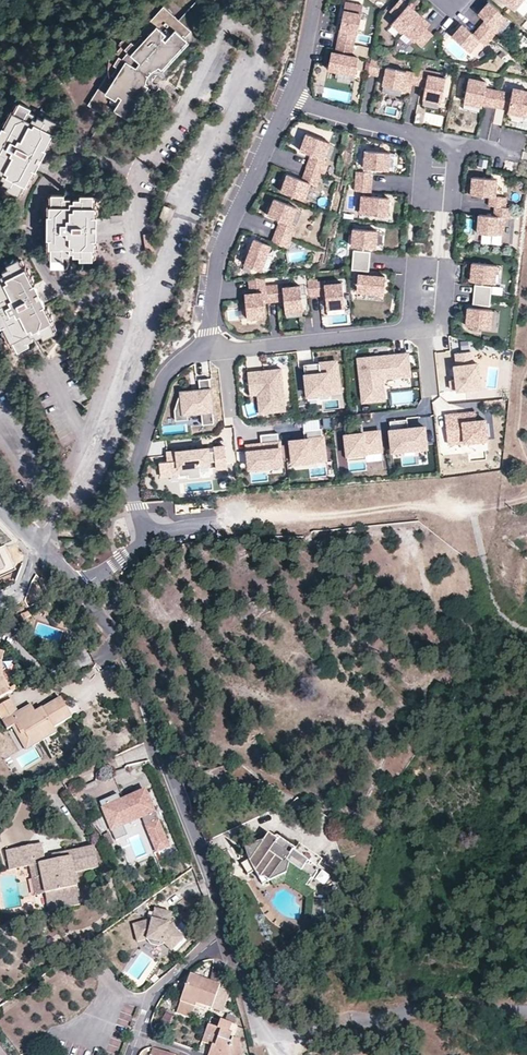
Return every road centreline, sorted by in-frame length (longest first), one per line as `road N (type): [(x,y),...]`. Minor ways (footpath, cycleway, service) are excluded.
road 1 (residential): [(80,585),(143,696),(226,935)]
road 2 (track): [(526,499),(474,509),(217,522)]
road 3 (residential): [(80,585),(144,539),(133,478),(161,384),(178,361),(207,347)]
road 4 (residential): [(207,347),(218,258),(290,98)]
road 5 (residential): [(526,1009),(431,1007),(326,1032)]
road 6 (residential): [(226,350),(410,332)]
road 7 (residential): [(226,935),(258,1038),(326,1032)]
road 8 (residential): [(226,935),(154,996),(133,1054)]
road 9 (residential): [(424,331),(443,320),(443,277),(432,270),(414,279),(410,332)]
road 10 (residential): [(290,98),(427,140)]
road 11 (track): [(474,509),(493,603),(507,622),(526,629)]
road 12 (residential): [(427,140),(431,196),(452,194),(457,146)]

